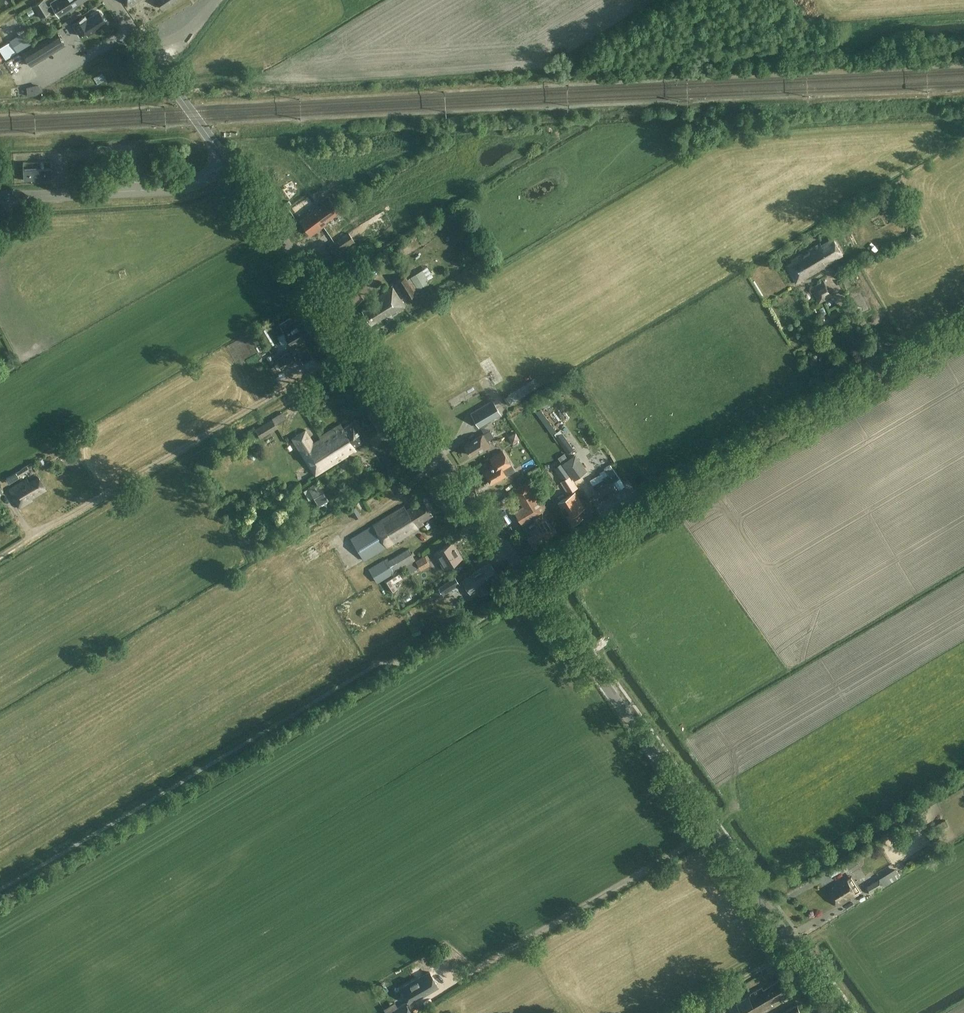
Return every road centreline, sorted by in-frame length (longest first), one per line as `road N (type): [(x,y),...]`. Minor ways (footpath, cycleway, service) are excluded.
road 1 (tertiary): [(843,1012),(526,576)]
road 2 (tertiary): [(526,576),(227,162)]
road 3 (residential): [(526,576),(963,321)]
road 4 (tertiary): [(0,198),(177,189),(227,162)]
road 5 (track): [(650,1012),(785,933)]
road 6 (tertiary): [(227,162),(151,55)]
road 7 (track): [(685,1012),(795,948)]

